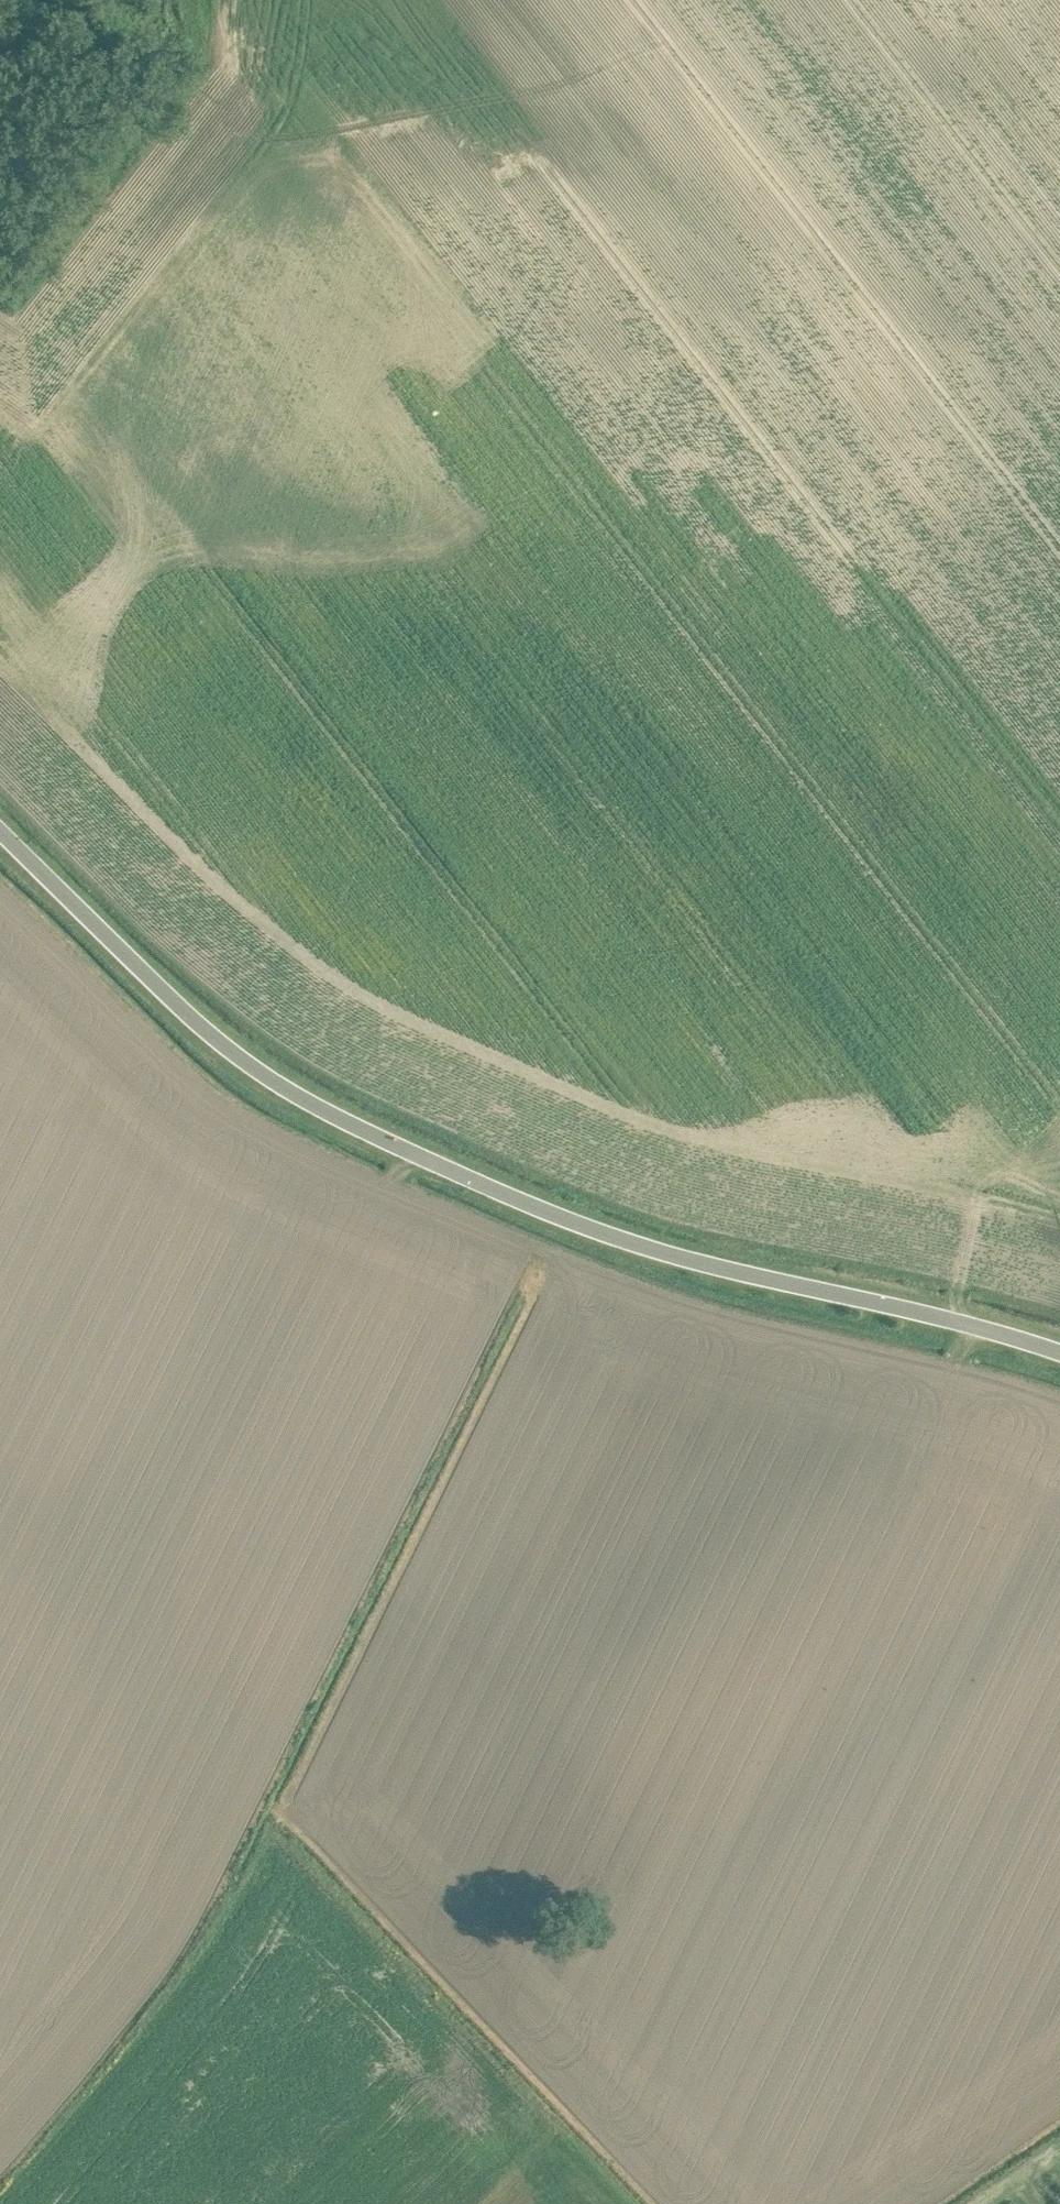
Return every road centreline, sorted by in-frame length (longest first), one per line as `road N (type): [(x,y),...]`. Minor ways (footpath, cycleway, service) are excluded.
road 1 (unclassified): [(1059,1355),(589,1232),(318,1106),(194,1018),(0,827)]

